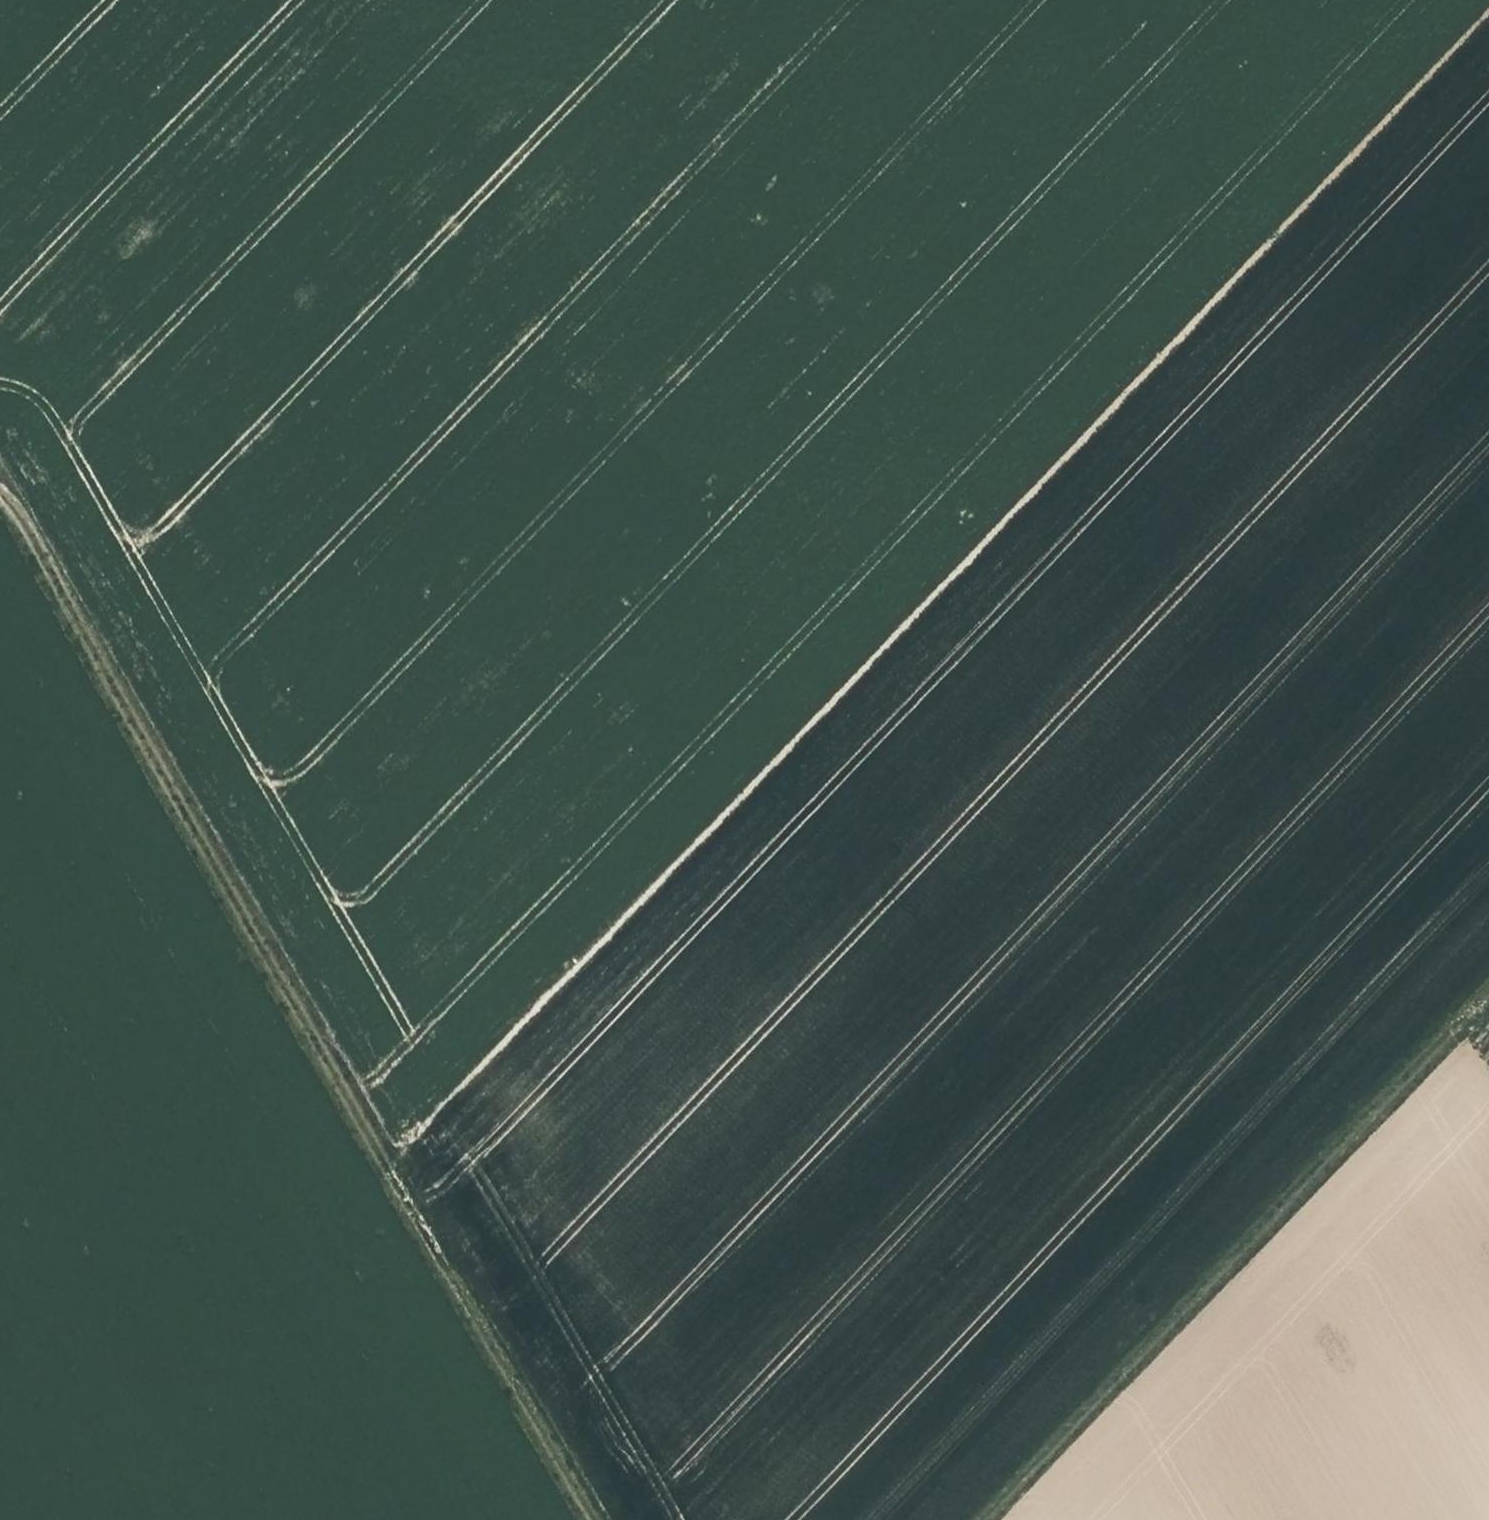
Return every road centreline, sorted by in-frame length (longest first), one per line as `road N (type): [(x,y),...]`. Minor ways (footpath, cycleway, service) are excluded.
road 1 (track): [(597,1519),(31,531),(0,491)]
road 2 (track): [(1488,981),(965,1519)]

